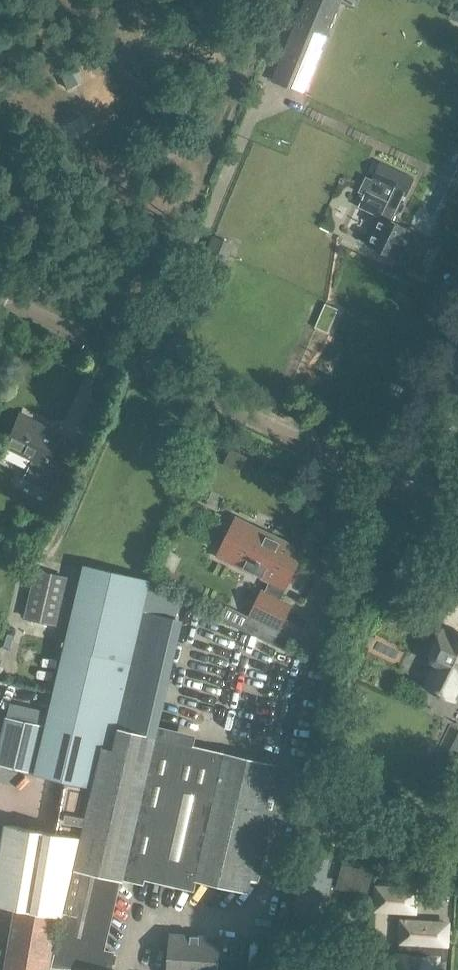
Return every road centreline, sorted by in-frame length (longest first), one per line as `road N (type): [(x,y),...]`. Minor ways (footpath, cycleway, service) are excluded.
road 1 (unclassified): [(457,517),(0,294)]

